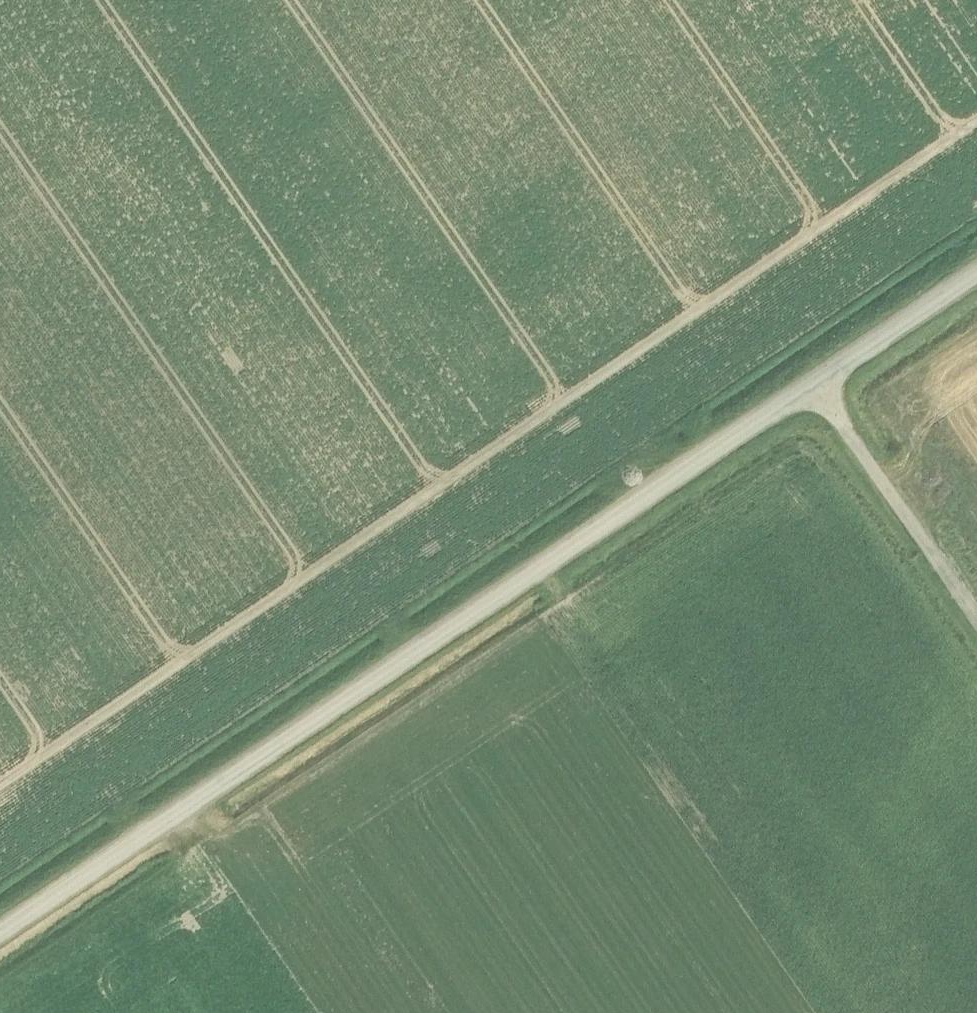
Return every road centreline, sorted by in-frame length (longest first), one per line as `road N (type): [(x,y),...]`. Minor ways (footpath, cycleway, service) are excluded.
road 1 (unclassified): [(0,933),(814,383)]
road 2 (unclassified): [(976,618),(814,383)]
road 3 (unclassified): [(814,383),(976,273)]

